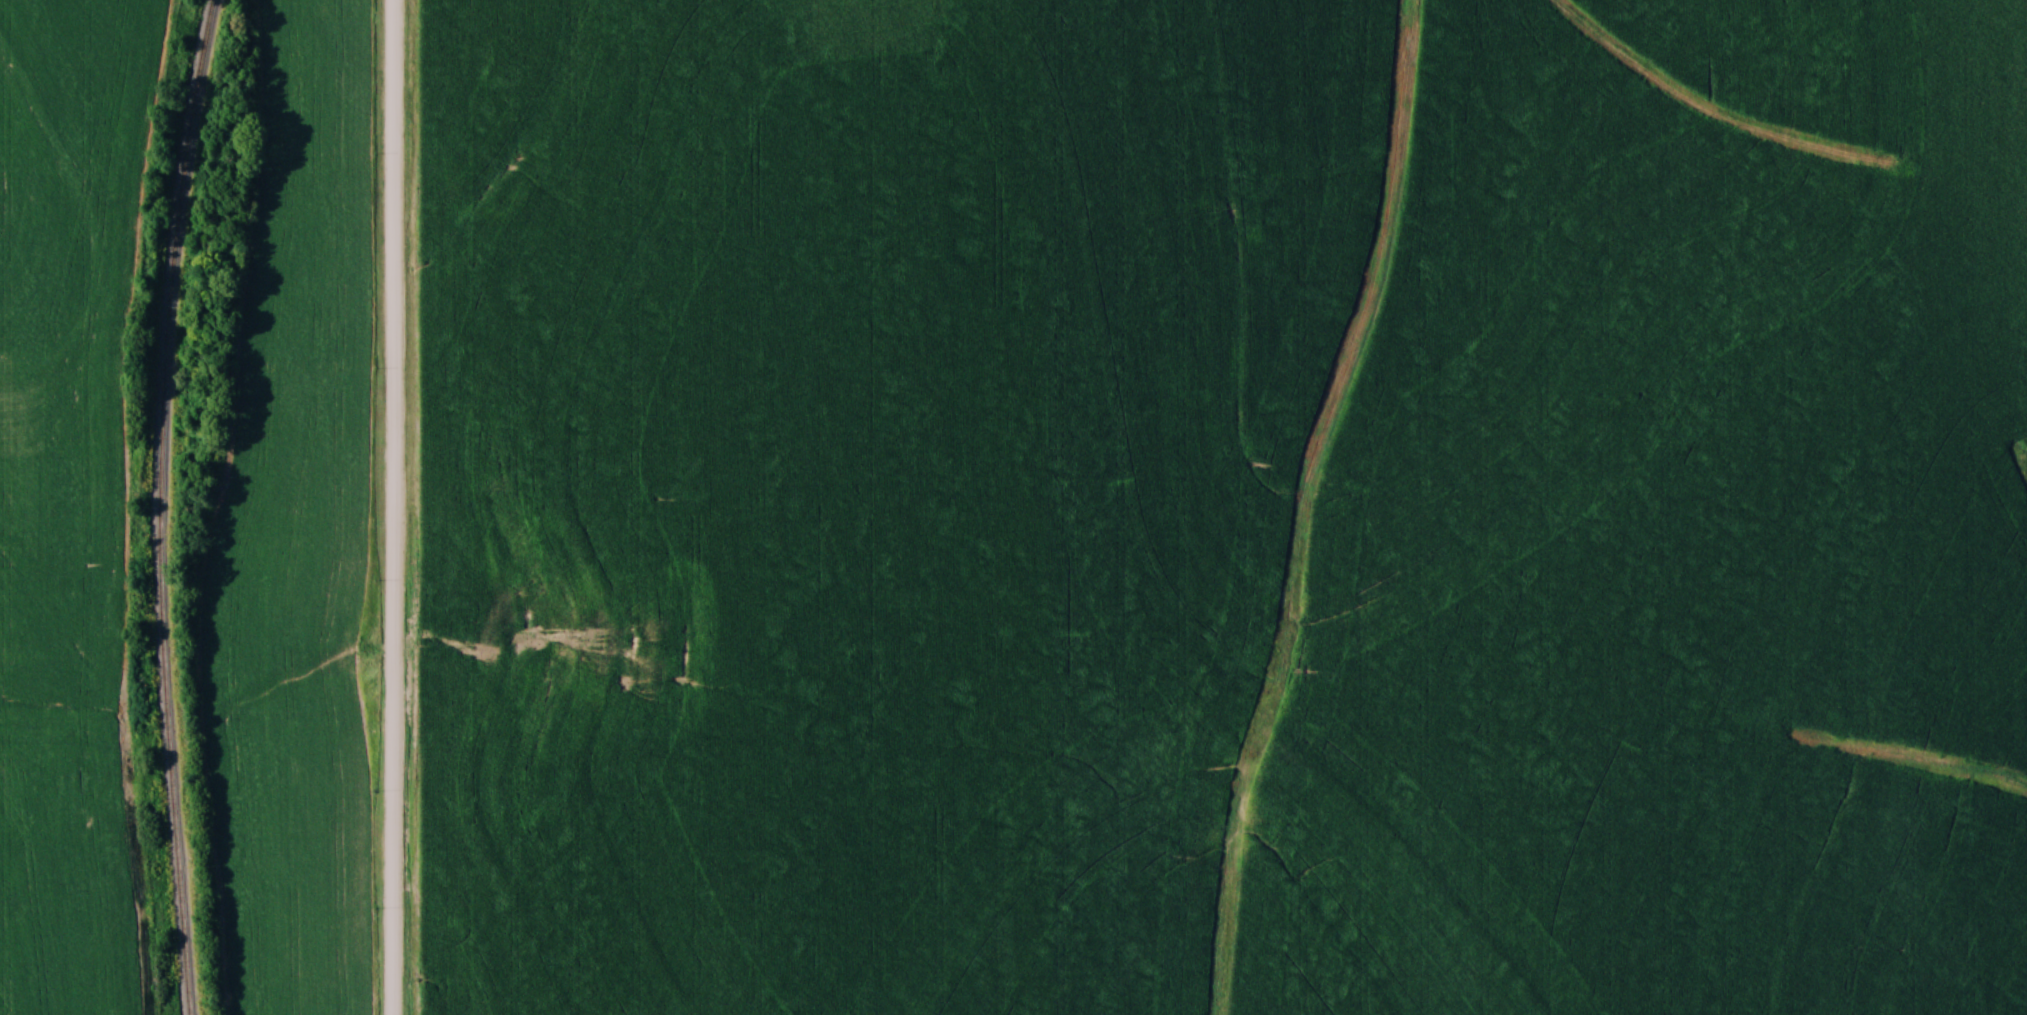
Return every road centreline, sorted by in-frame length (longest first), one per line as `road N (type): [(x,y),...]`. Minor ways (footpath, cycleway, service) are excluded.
road 1 (residential): [(392,1014),(391,0)]

